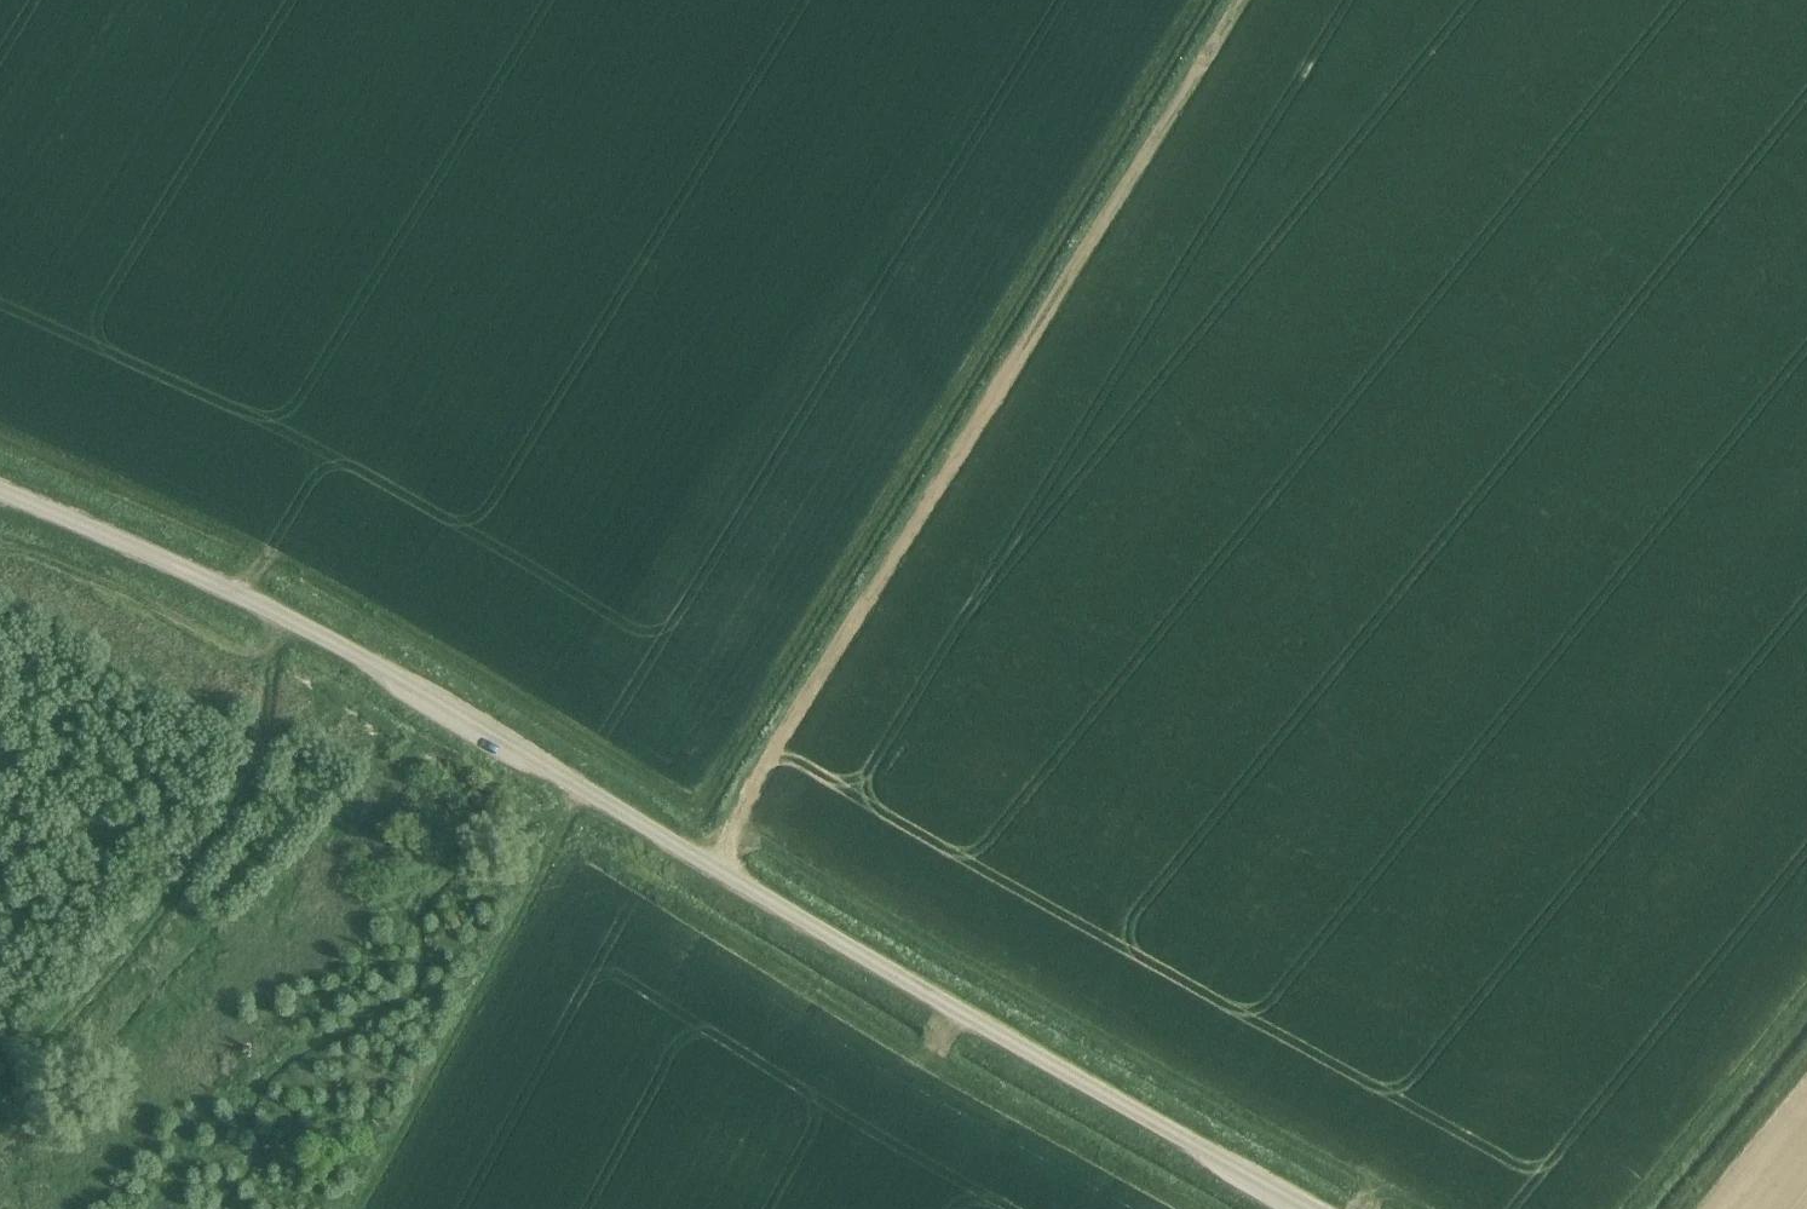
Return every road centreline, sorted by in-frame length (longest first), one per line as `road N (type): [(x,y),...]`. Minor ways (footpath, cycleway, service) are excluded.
road 1 (unclassified): [(1314,1208),(940,1001),(354,655),(240,595),(0,489)]
road 2 (track): [(358,1208),(588,791)]

